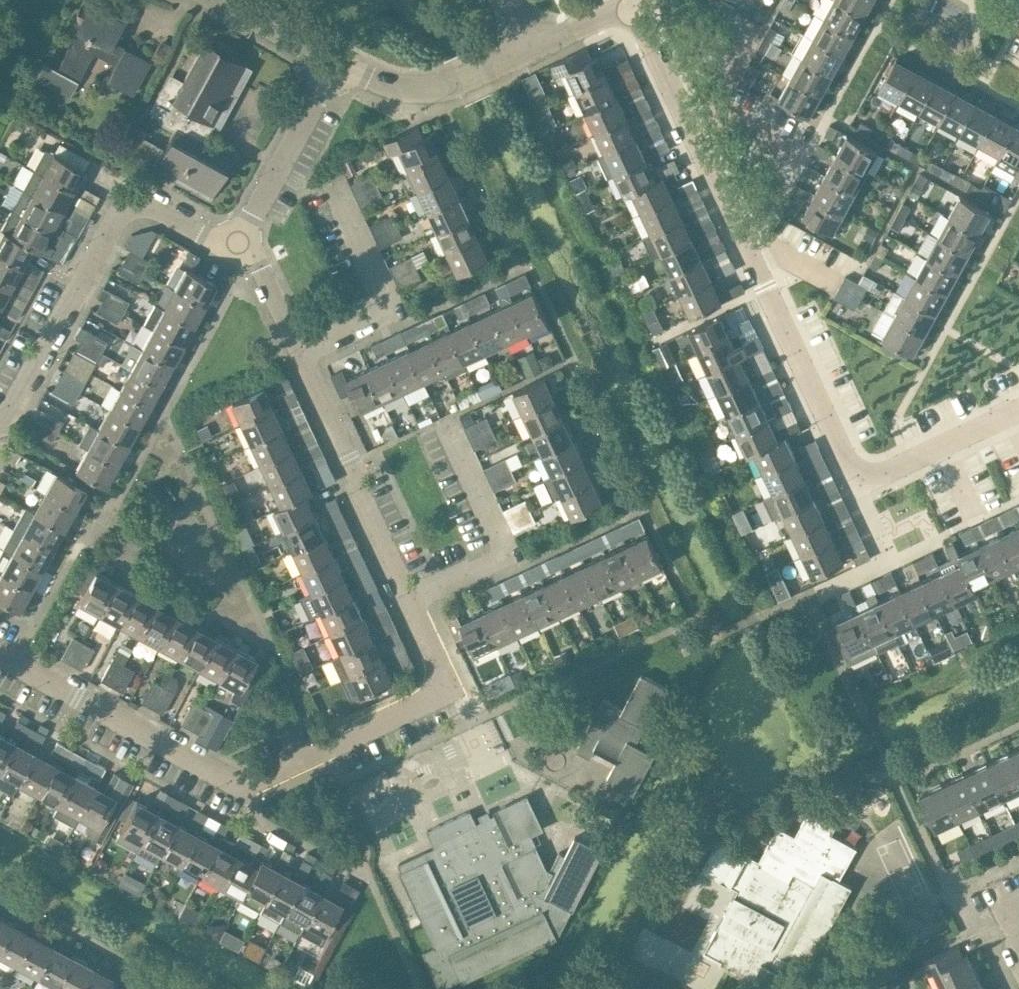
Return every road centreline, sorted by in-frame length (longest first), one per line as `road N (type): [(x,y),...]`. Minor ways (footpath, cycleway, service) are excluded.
road 1 (residential): [(1018,406),(857,478),(632,6)]
road 2 (residential): [(0,655),(242,788),(452,689),(410,601)]
road 3 (residential): [(0,428),(127,208),(154,205),(238,253)]
road 4 (residential): [(410,601),(301,354)]
road 5 (residential): [(410,601),(509,556),(451,430)]
road 6 (residential): [(301,354),(391,311),(340,197)]
road 7 (residential): [(238,253),(335,64)]
road 8 (residential): [(222,0),(335,64)]
road 9 (residential): [(301,354),(255,261),(238,253)]
road 10 (residential): [(335,64),(404,91),(451,87)]

